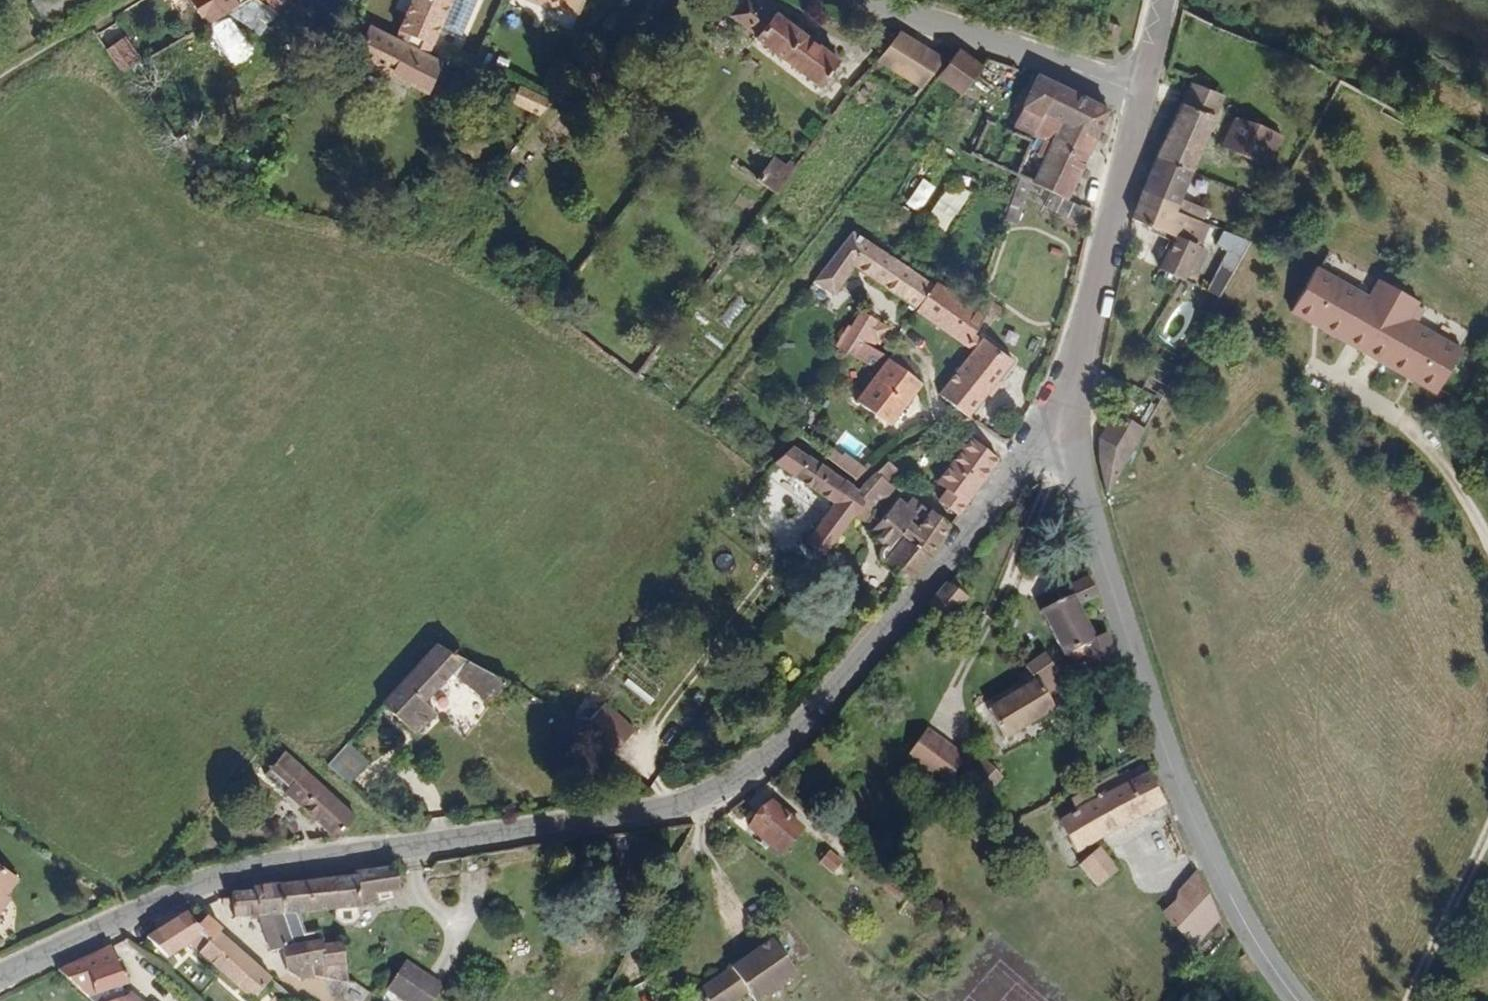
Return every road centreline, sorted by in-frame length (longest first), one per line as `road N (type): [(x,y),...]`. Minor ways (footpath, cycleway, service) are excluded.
road 1 (secondary): [(1076,403),(890,659),(774,771),(683,808),(206,891),(0,985)]
road 2 (secondary): [(1286,1000),(1178,775),(1076,403)]
road 3 (secondary): [(1143,93),(1076,403)]
road 4 (residential): [(1143,93),(861,0)]
road 5 (track): [(637,964),(731,789)]

